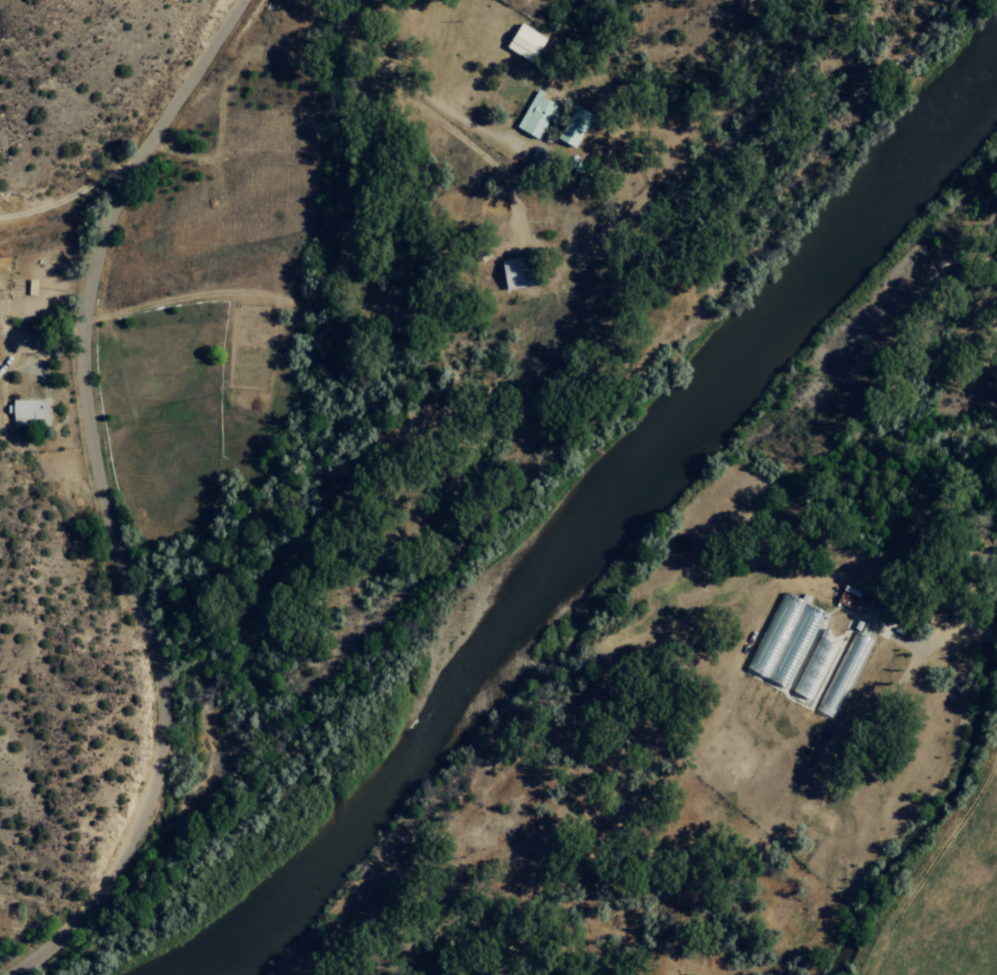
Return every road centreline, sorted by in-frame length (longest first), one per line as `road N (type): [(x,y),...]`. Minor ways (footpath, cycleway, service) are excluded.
road 1 (tertiary): [(240,0),(107,228),(88,296),(82,358),(97,488),(164,693),(153,793),(106,889),(75,925),(9,974)]

